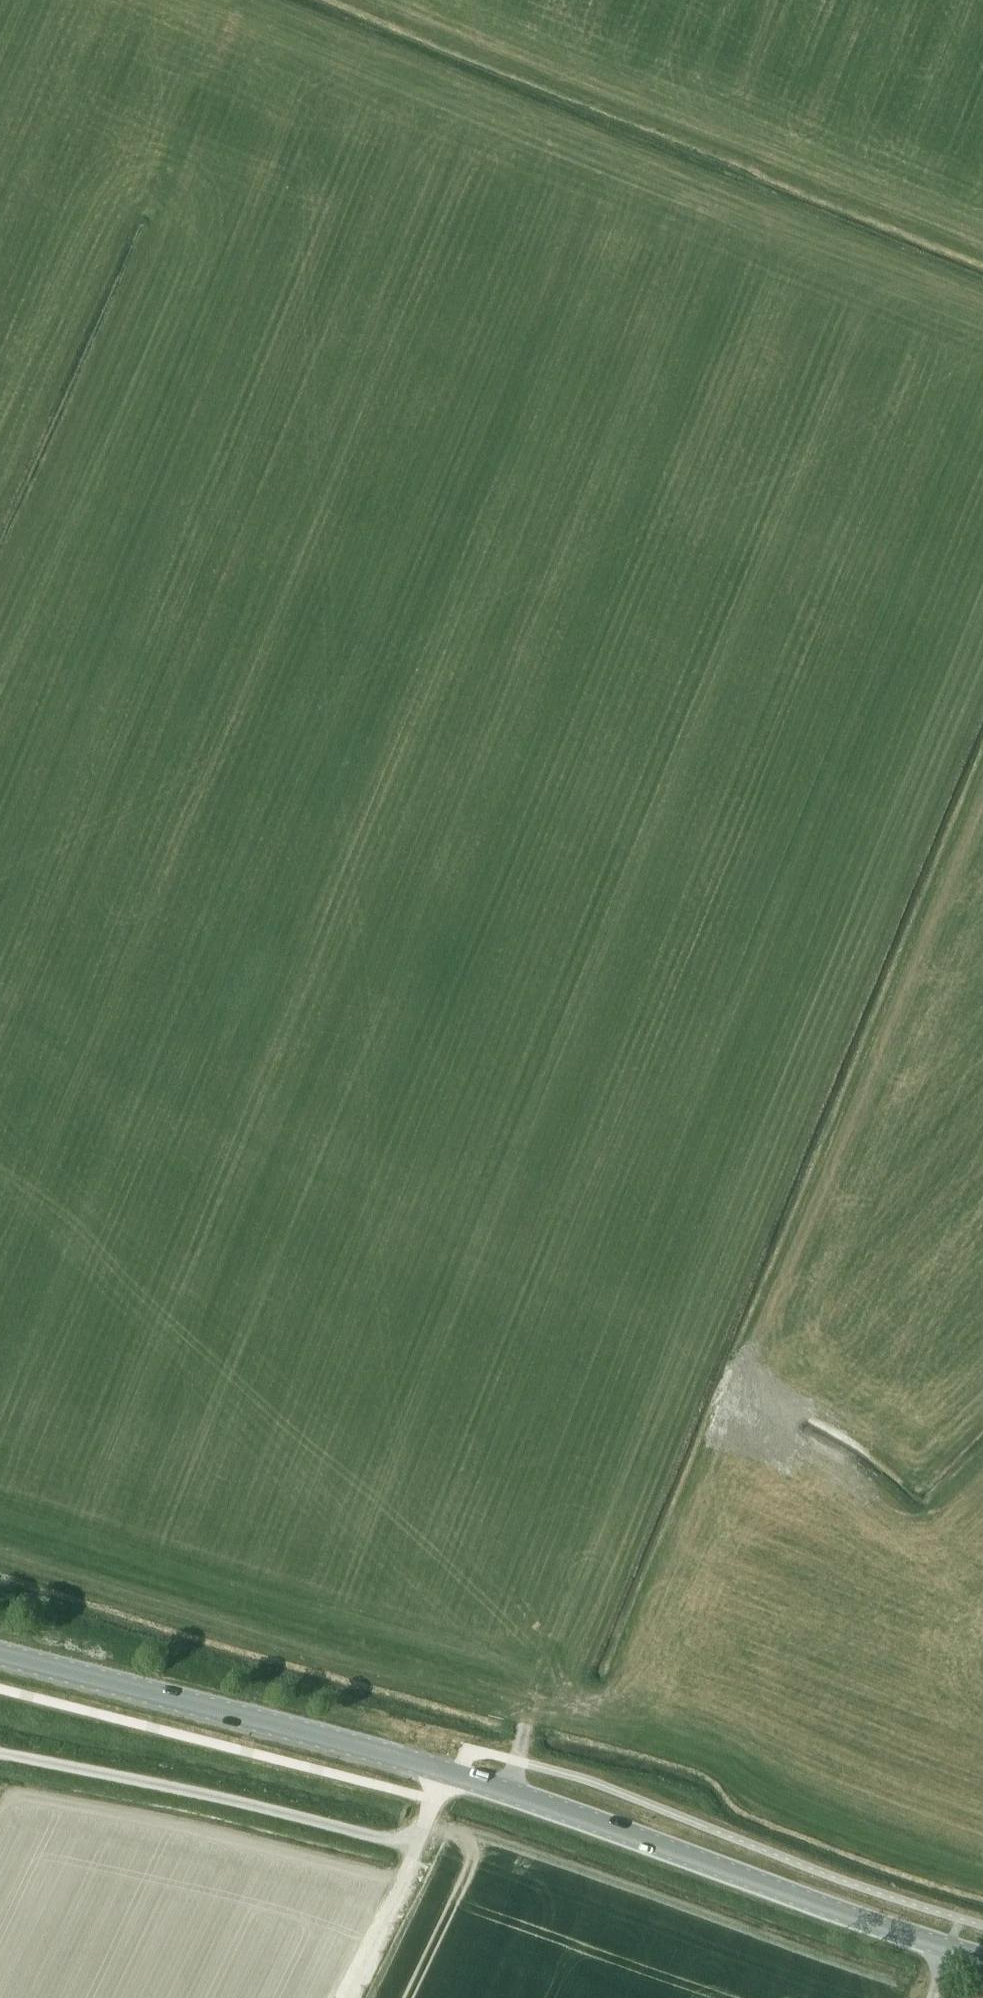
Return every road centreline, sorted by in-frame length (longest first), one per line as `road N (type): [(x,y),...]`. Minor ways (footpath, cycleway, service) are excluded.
road 1 (secondary): [(982,1957),(453,1773),(0,1654)]

